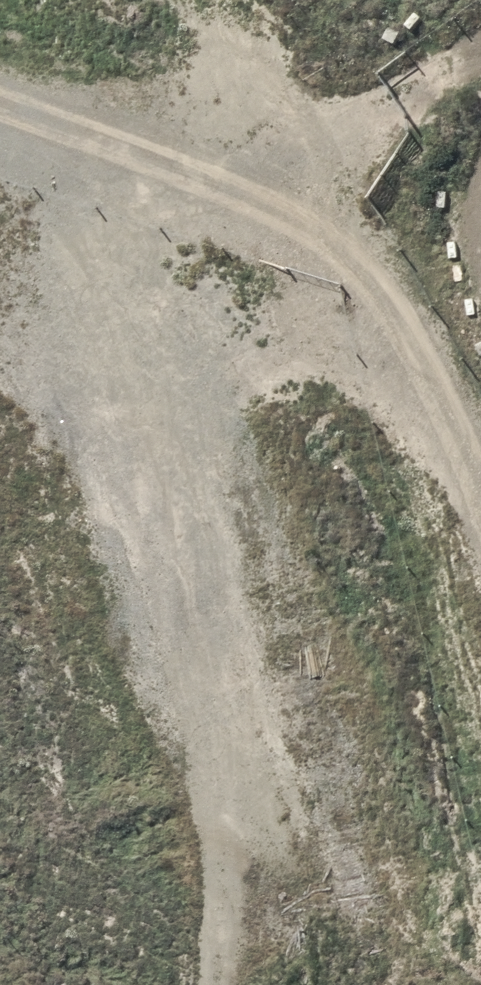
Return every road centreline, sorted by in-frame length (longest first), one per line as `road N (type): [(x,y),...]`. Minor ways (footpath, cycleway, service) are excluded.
road 1 (track): [(32,171),(101,414),(175,753),(172,984)]
road 2 (track): [(0,161),(126,220),(263,331),(434,581),(480,727)]
road 3 (track): [(353,156),(480,202)]

